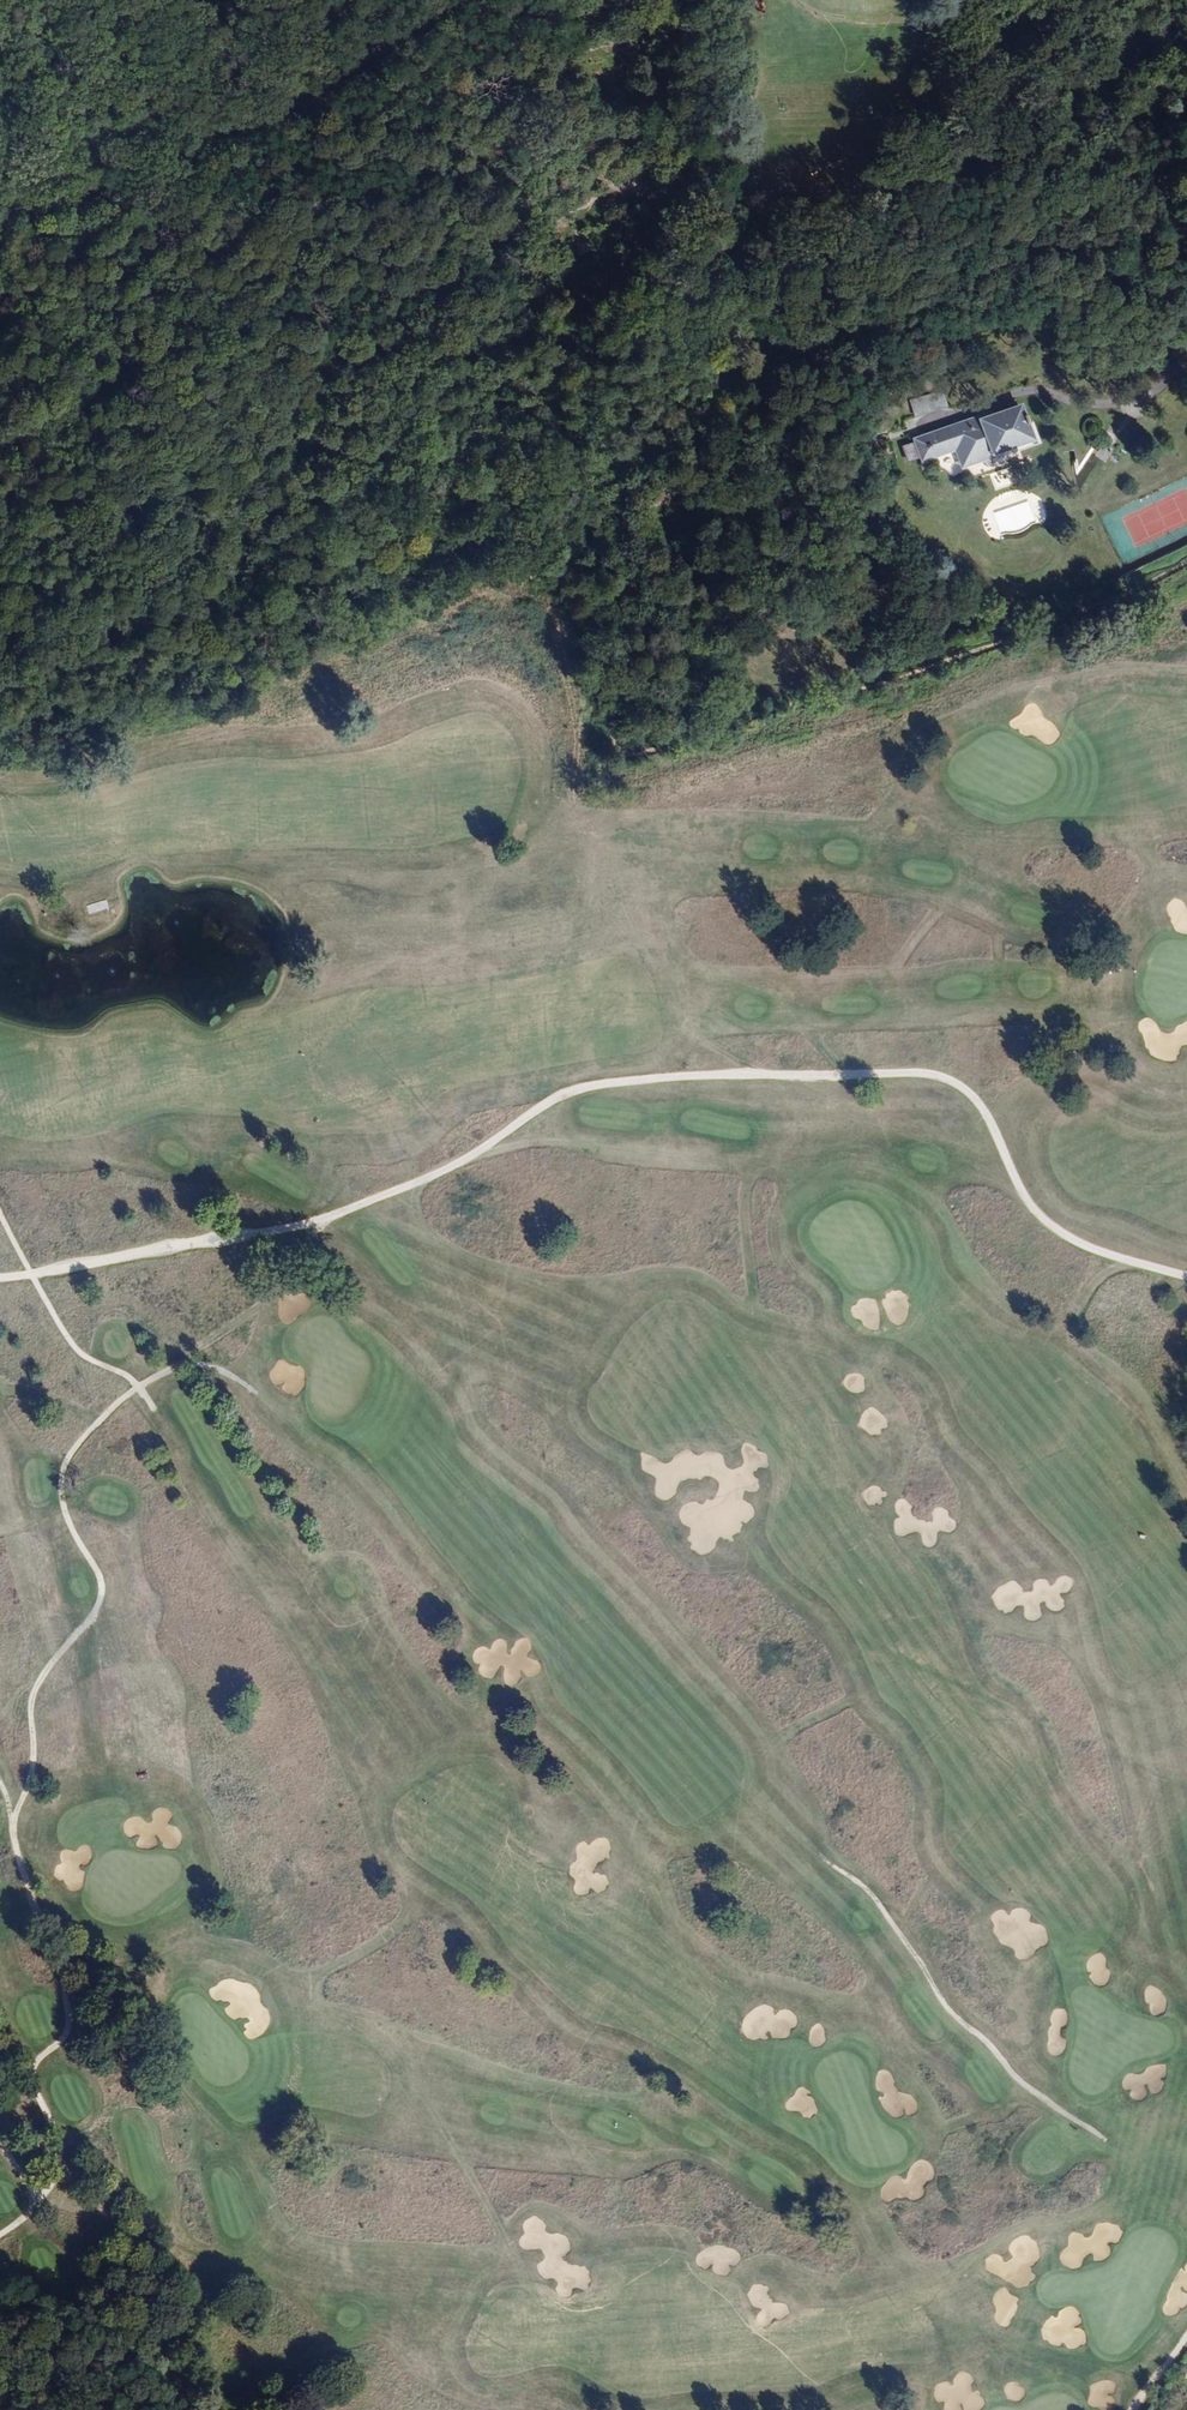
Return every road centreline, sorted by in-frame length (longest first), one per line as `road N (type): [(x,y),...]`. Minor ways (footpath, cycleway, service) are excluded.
road 1 (track): [(0,1276),(348,1210),(461,1161),(558,1095),(599,1084),(920,1073),(973,1096),(1024,1199),(1047,1224),(1119,1259),(1186,1279)]
road 2 (track): [(138,1387),(77,1446),(61,1488),(102,1597),(36,1689),(34,1749),(10,1825),(34,1909),(67,1947),(62,1985),(70,2022),(62,2042),(30,2071),(55,2130),(56,2174),(48,2193),(0,2234)]
road 3 (residential): [(0,219),(76,214),(282,124),(472,0)]
road 4 (track): [(0,1216),(82,1356),(138,1387),(194,1364),(233,1376)]

